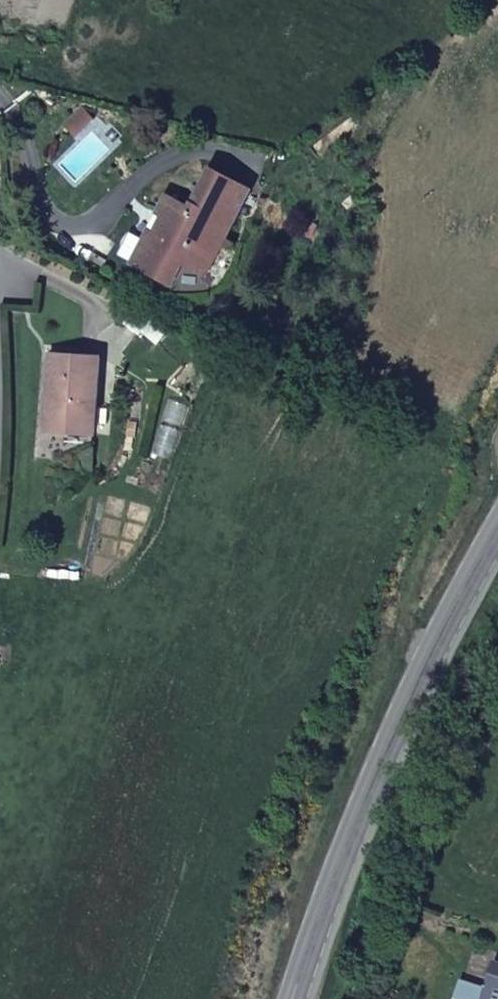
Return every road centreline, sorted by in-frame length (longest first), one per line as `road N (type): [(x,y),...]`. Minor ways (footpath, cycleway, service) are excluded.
road 1 (secondary): [(497,538),(412,704),(296,998)]

